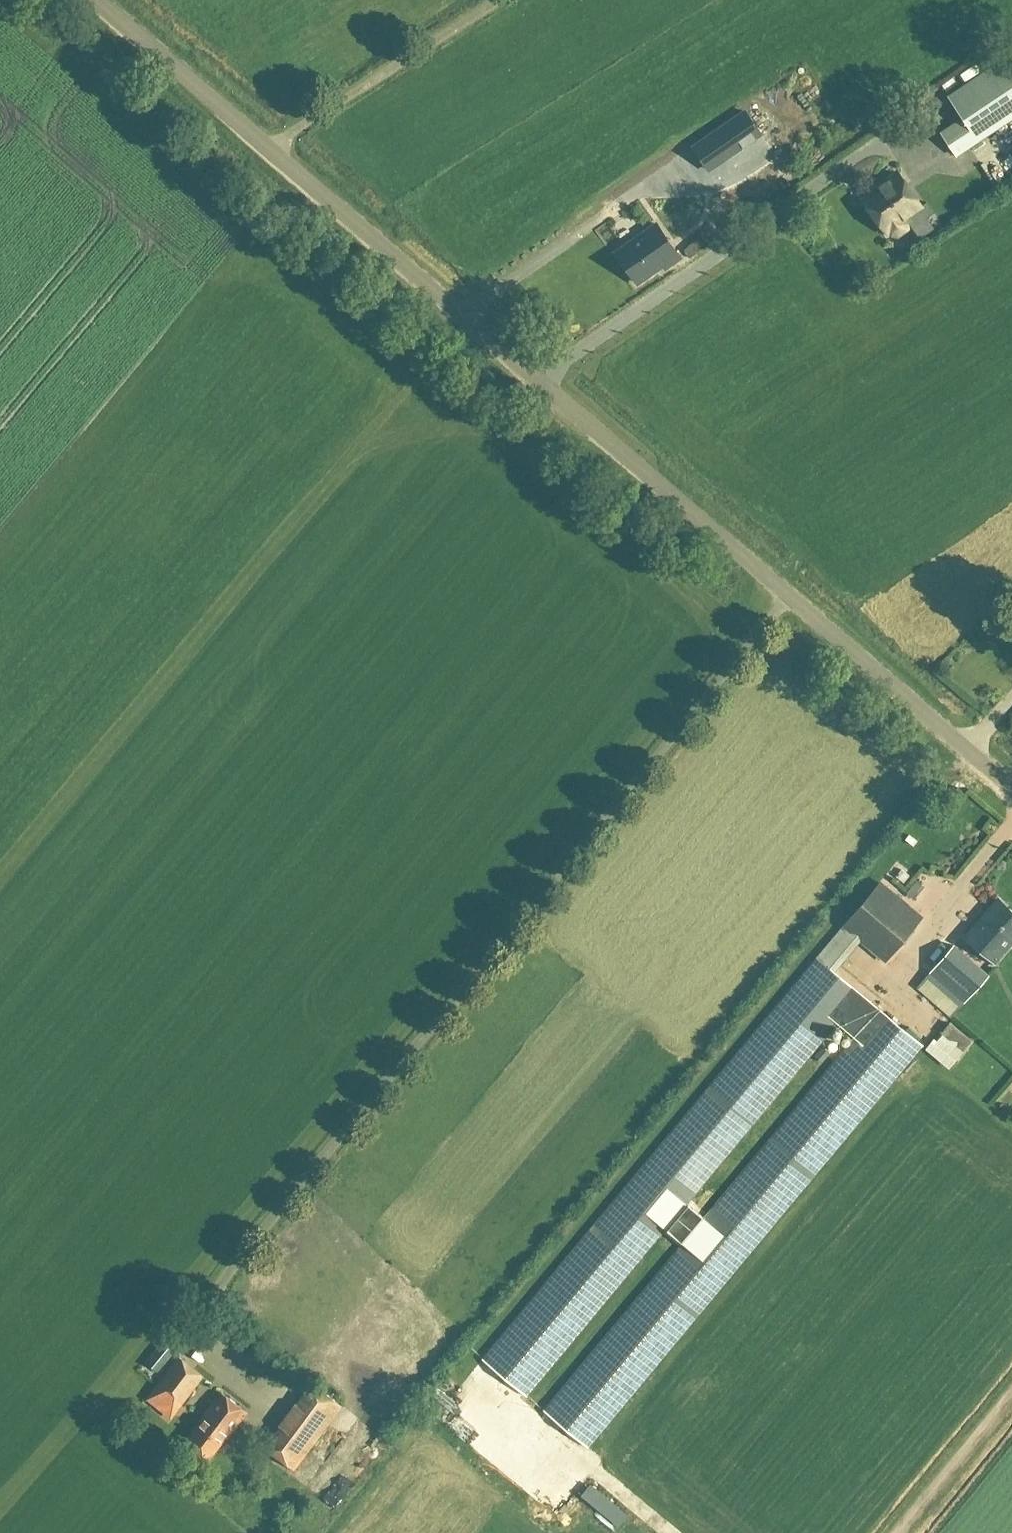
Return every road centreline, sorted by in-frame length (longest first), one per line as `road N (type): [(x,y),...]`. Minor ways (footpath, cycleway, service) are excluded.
road 1 (unclassified): [(1011,789),(102,0)]
road 2 (track): [(914,1532),(1011,1407)]

